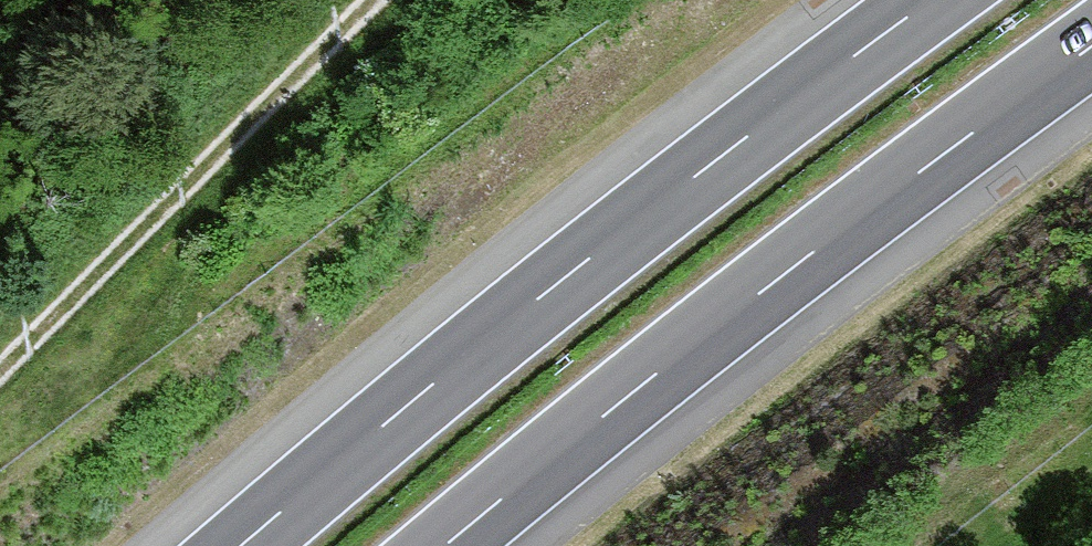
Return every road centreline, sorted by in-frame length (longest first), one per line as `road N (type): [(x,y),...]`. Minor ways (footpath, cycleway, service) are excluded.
road 1 (motorway): [(931,0),(543,295),(240,545)]
road 2 (motorway): [(445,545),(777,279),(1091,46)]
road 3 (track): [(0,371),(376,0)]
road 4 (track): [(1091,458),(980,545)]

